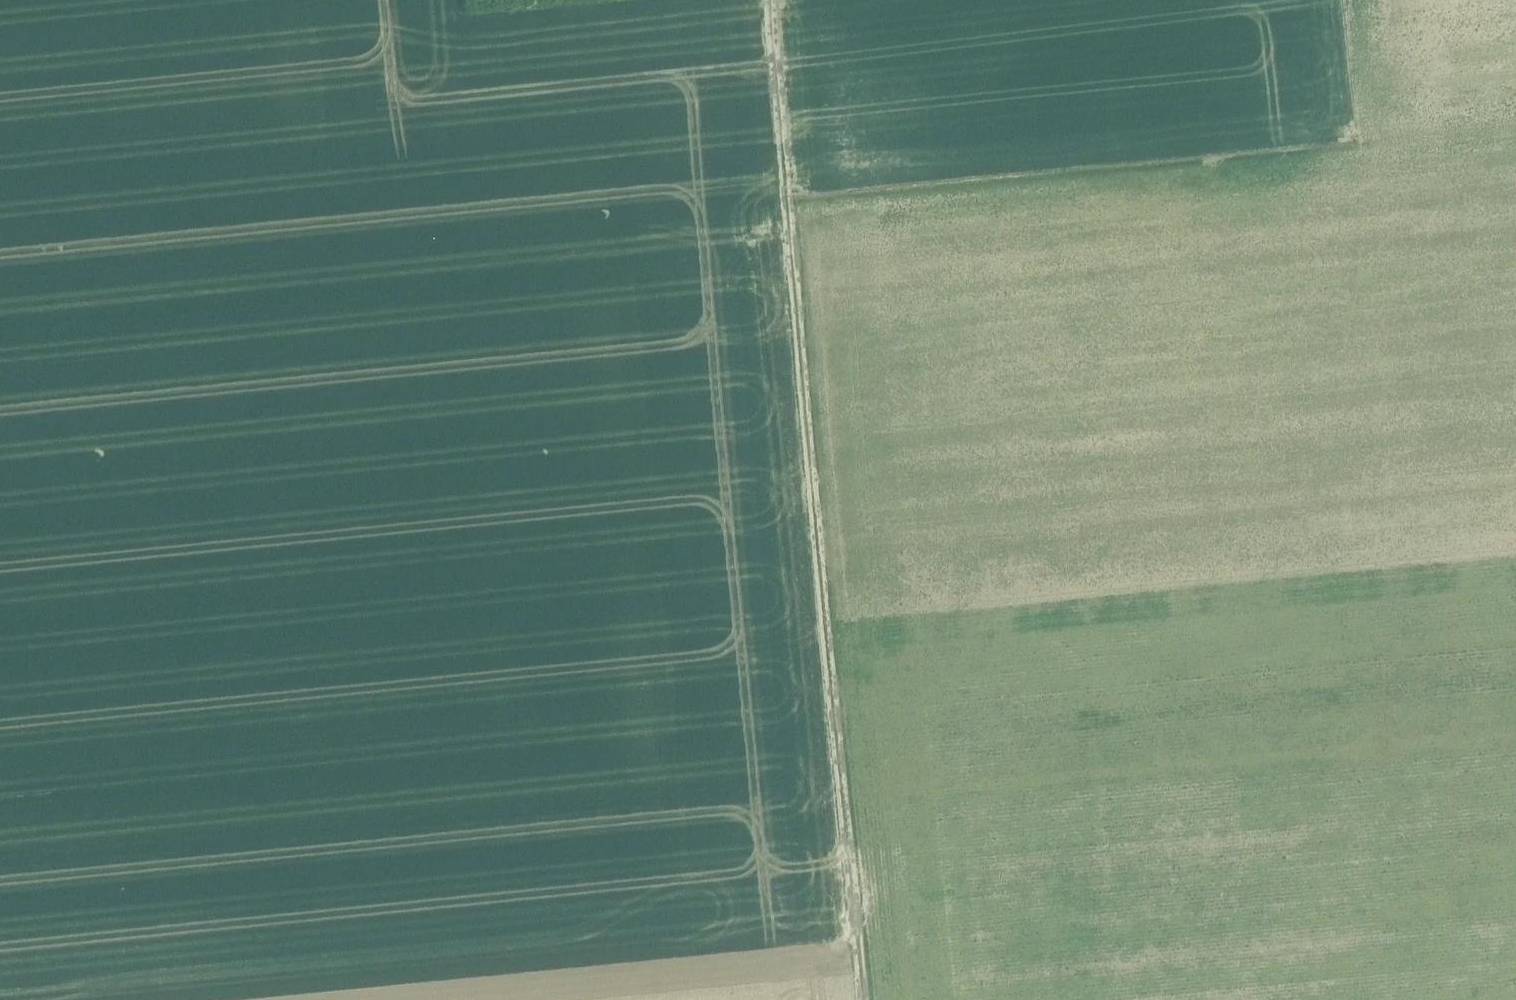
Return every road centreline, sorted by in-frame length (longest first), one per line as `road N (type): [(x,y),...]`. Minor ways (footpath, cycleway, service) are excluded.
road 1 (track): [(869,999),(770,0)]

